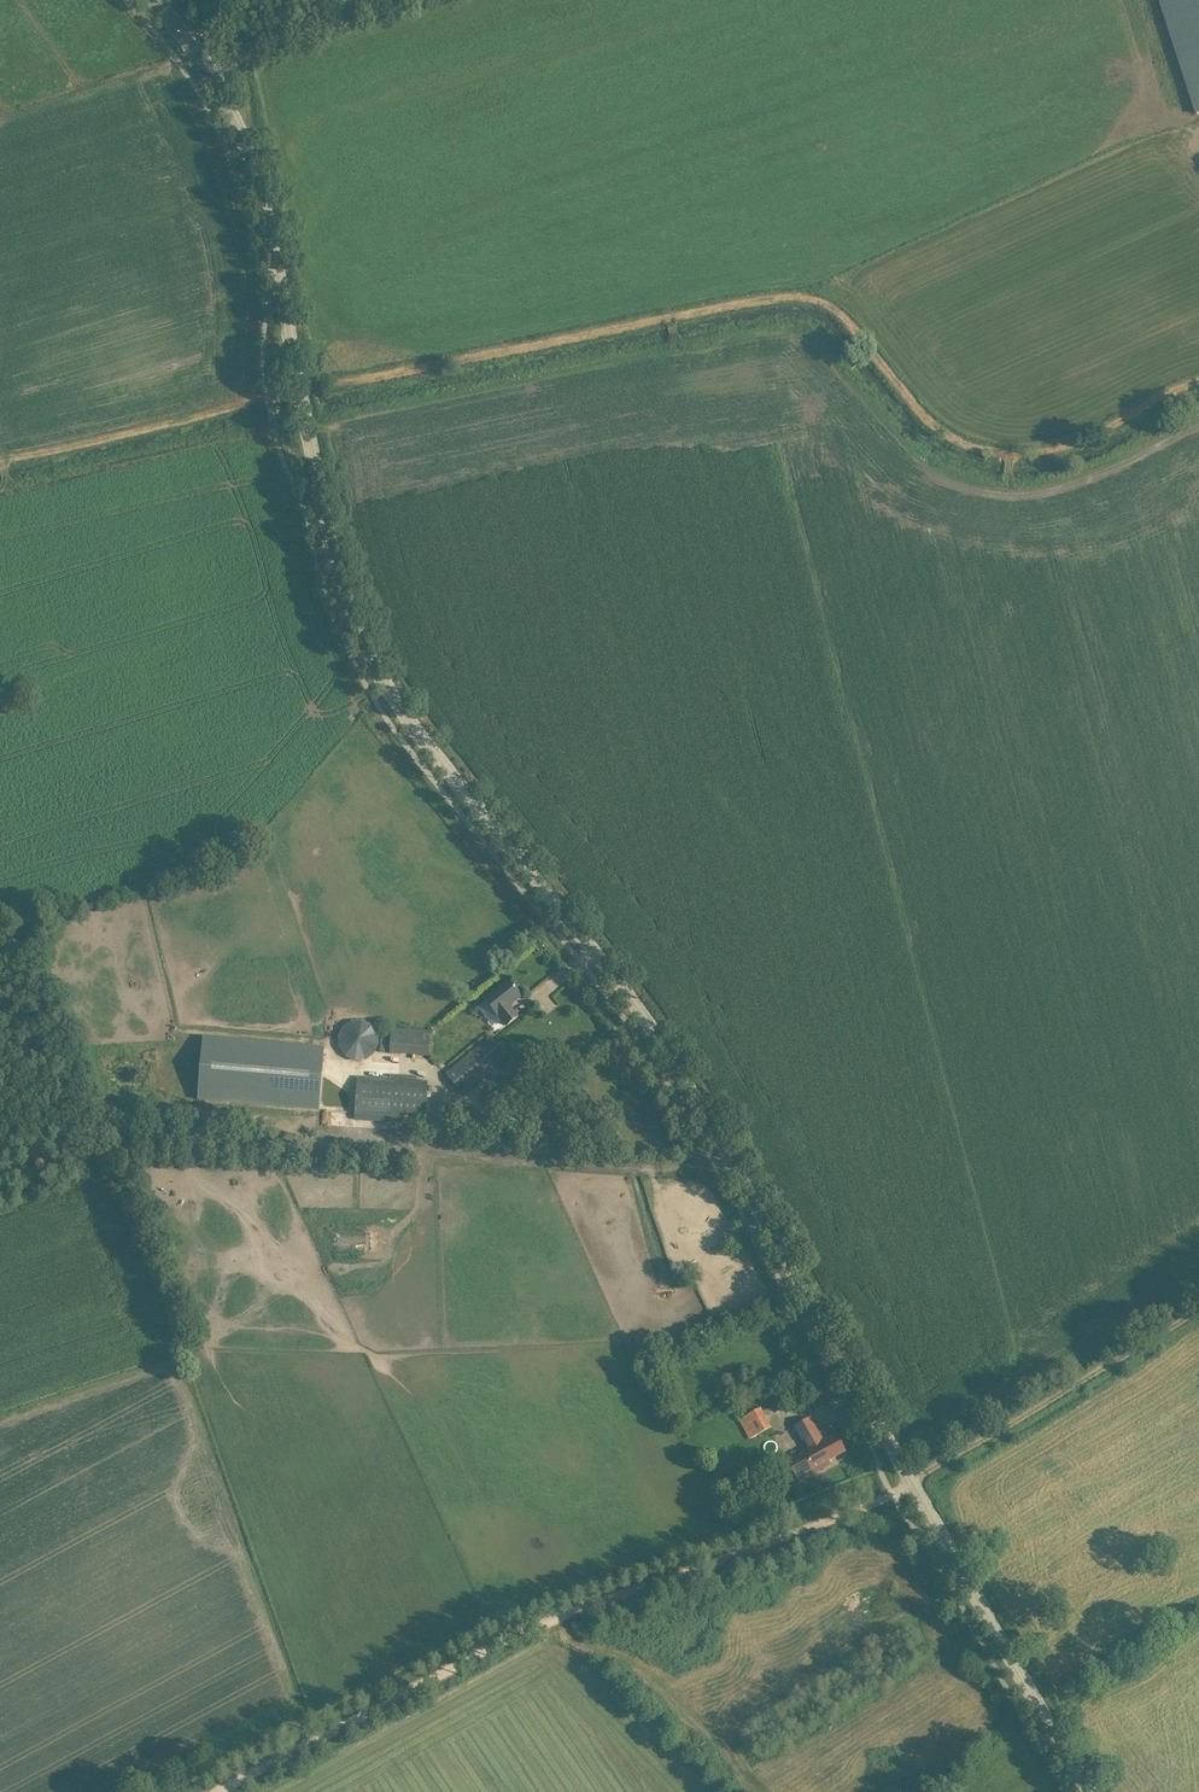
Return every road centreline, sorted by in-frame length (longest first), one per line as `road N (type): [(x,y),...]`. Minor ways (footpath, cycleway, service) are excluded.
road 1 (tertiary): [(1093,1791),(647,1022),(408,721),(358,642),(326,531),(266,220),(244,145),(207,67)]
road 2 (track): [(212,1791),(503,1636),(893,1495)]
road 3 (track): [(0,1126),(643,1169),(729,1159)]
road 4 (track): [(1198,1306),(911,1482)]
road 5 (unclassified): [(207,67),(412,0)]

